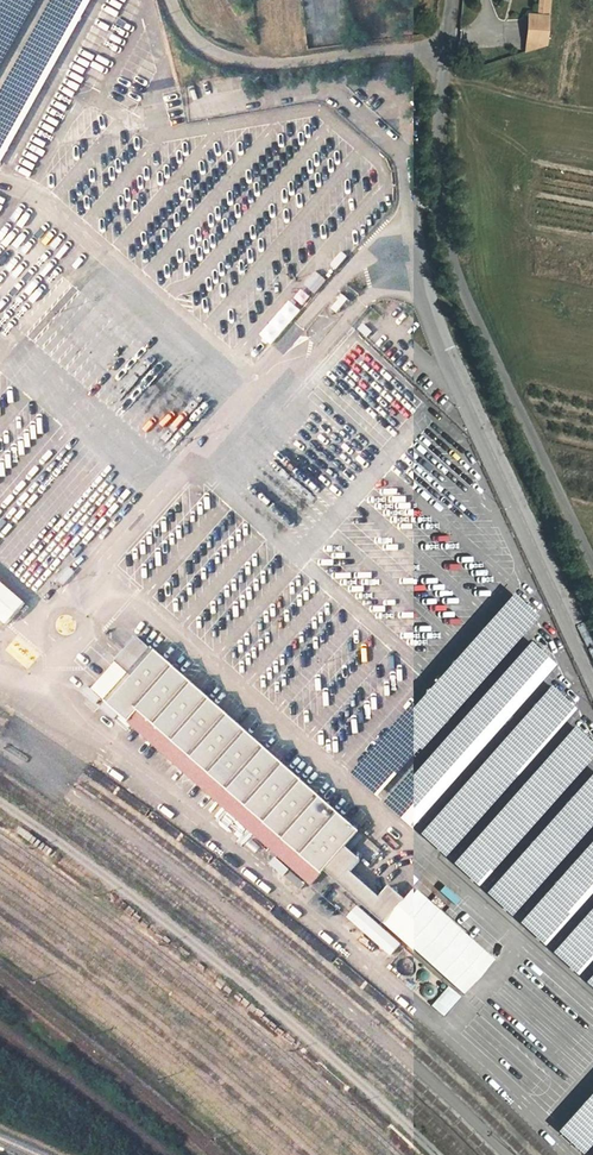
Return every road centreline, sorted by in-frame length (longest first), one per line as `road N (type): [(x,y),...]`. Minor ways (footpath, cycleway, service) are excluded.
road 1 (unclassified): [(592,567),(440,228),(436,140),(445,51)]
road 2 (unclassified): [(445,51),(252,62),(193,35),(173,0)]

